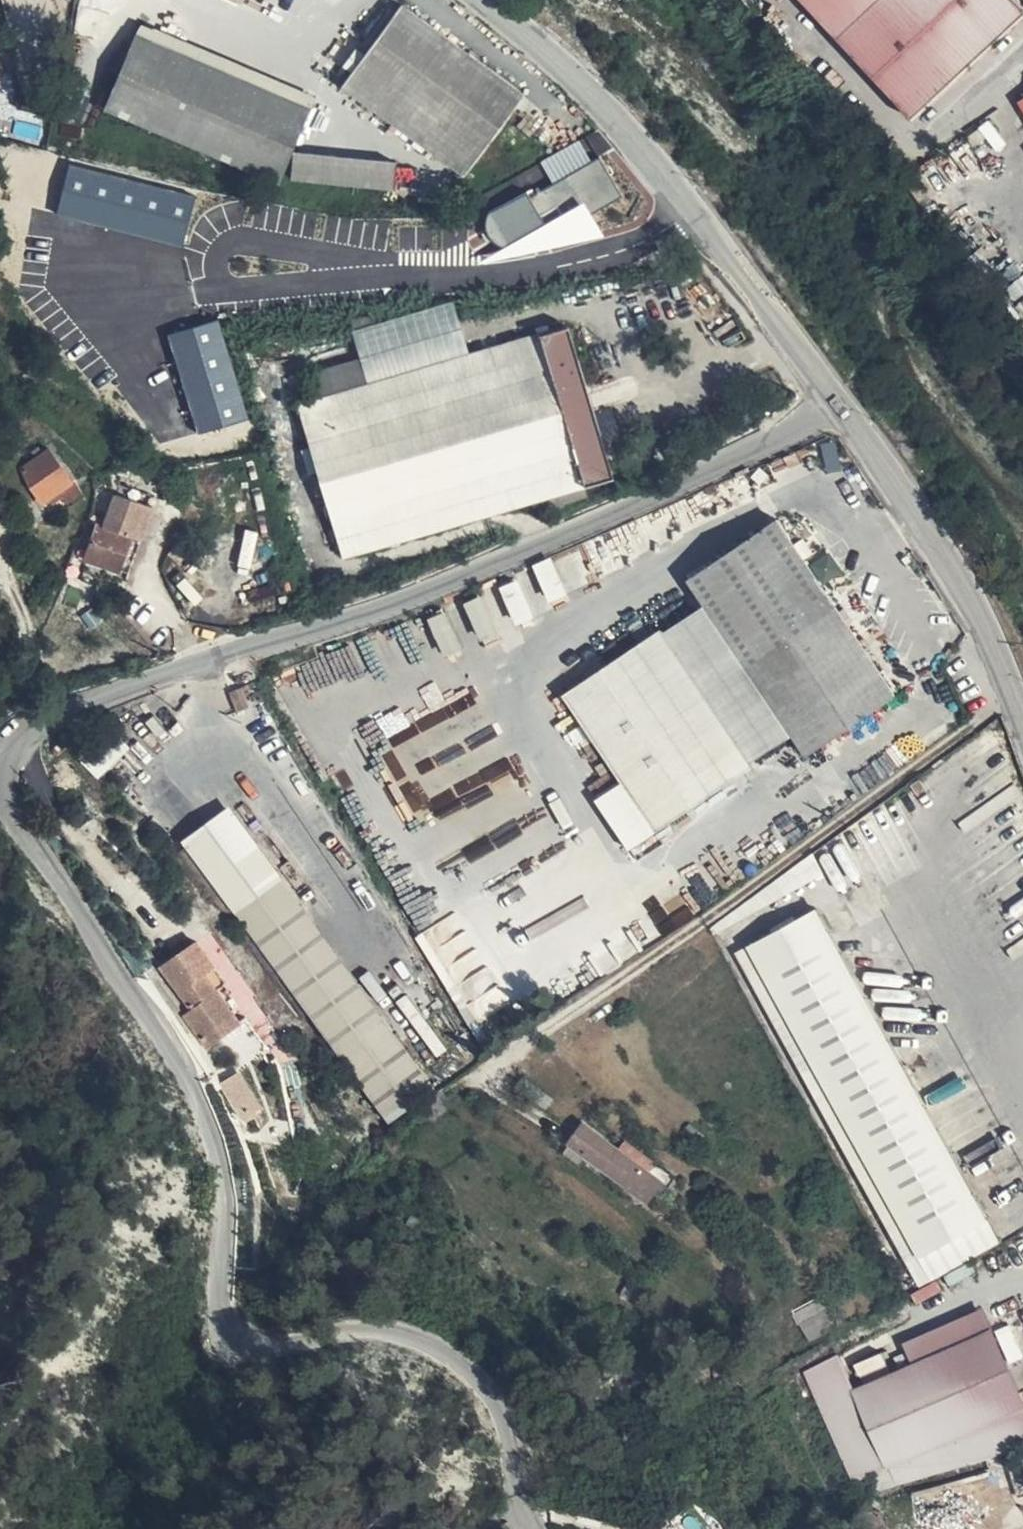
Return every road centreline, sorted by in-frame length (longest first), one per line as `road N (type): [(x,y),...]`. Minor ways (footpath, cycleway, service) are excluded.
road 1 (unclassified): [(14,795),(34,855),(203,1095),(223,1191),(215,1317),(239,1343),(364,1327),(423,1339),(486,1387),(510,1433),(532,1528)]
road 2 (unclassified): [(838,394),(808,424),(638,507),(344,623),(110,702),(32,740),(14,795)]
road 3 (unclassified): [(498,0),(550,44),(647,151),(838,394)]
road 4 (unclassified): [(838,394),(951,549),(1022,705)]

